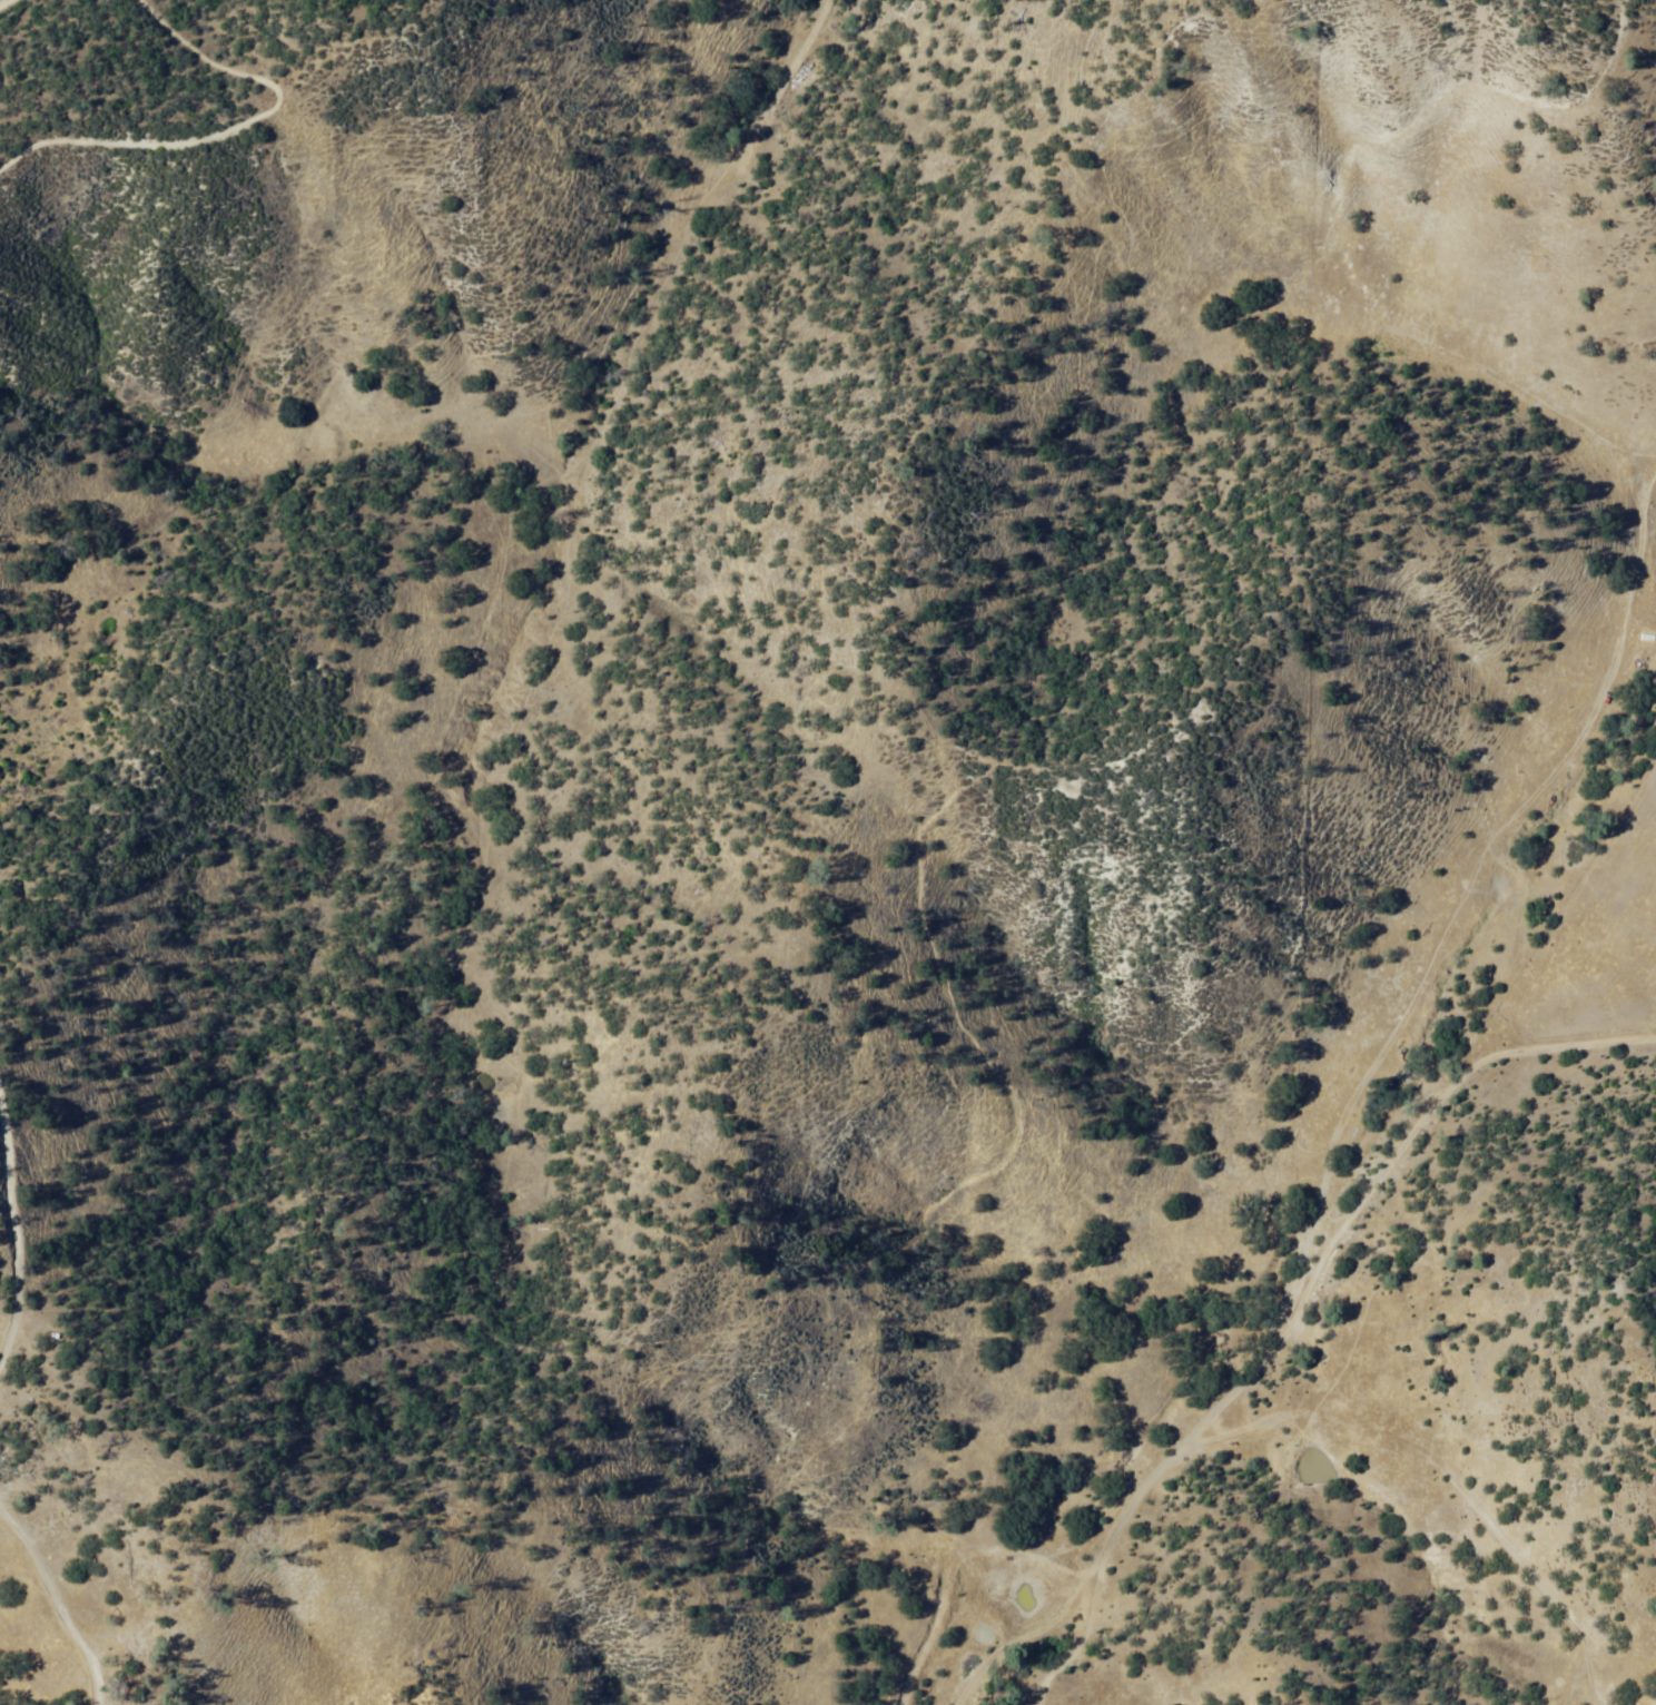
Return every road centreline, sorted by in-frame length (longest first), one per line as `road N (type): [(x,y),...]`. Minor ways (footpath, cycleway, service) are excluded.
road 1 (track): [(0,1369),(18,1322),(19,1267),(0,1088)]
road 2 (track): [(101,1704),(92,1650),(41,1554),(0,1502)]

